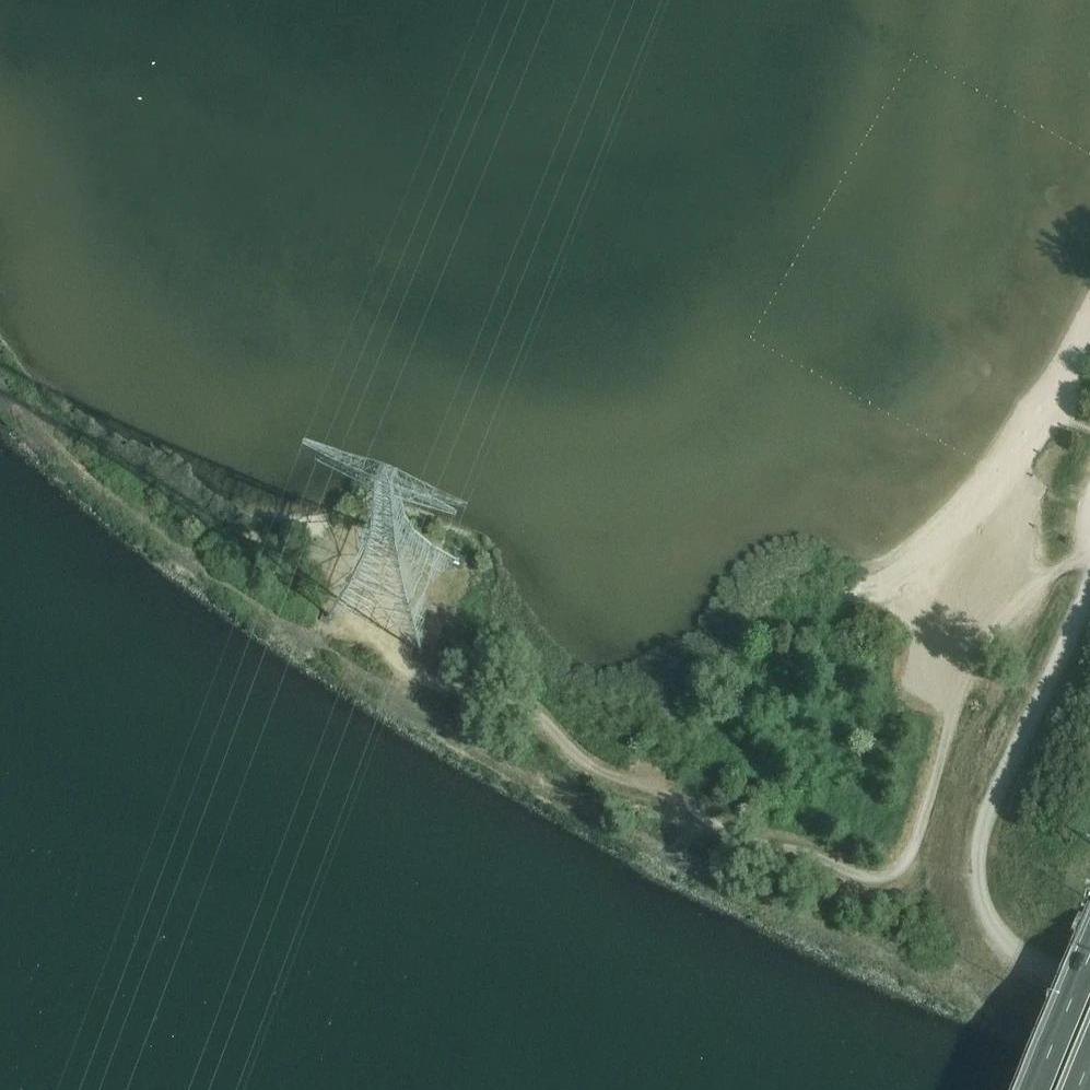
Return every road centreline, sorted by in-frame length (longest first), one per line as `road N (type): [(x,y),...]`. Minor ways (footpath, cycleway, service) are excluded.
road 1 (motorway): [(1089,959),(1037,1089)]

